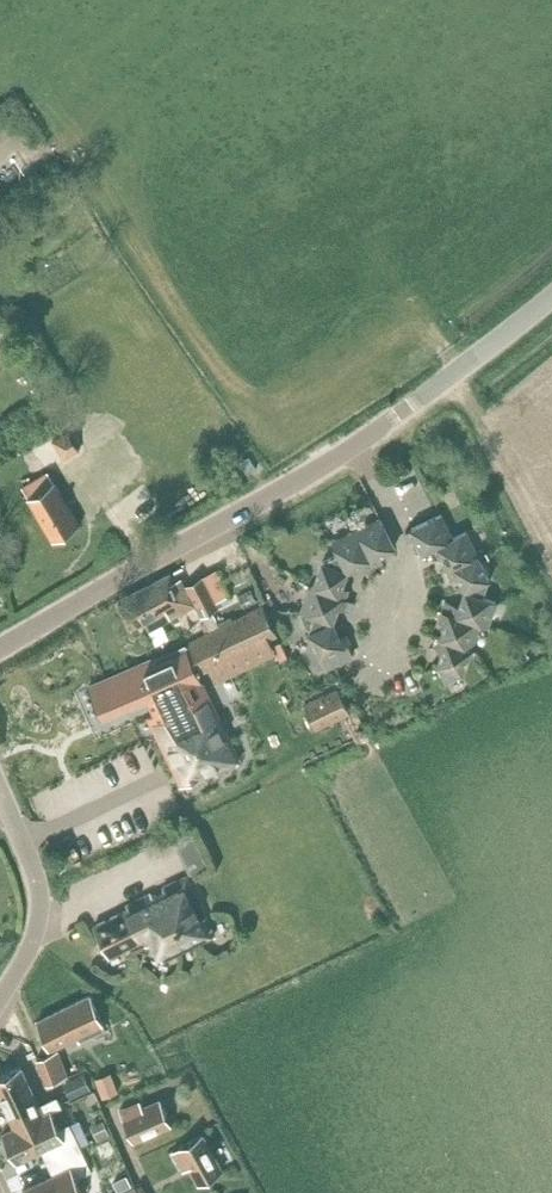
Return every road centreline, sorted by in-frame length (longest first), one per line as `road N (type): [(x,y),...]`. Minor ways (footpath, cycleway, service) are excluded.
road 1 (tertiary): [(0,649),(346,452),(551,298)]
road 2 (unclassified): [(0,997),(41,911),(31,854),(0,785)]

